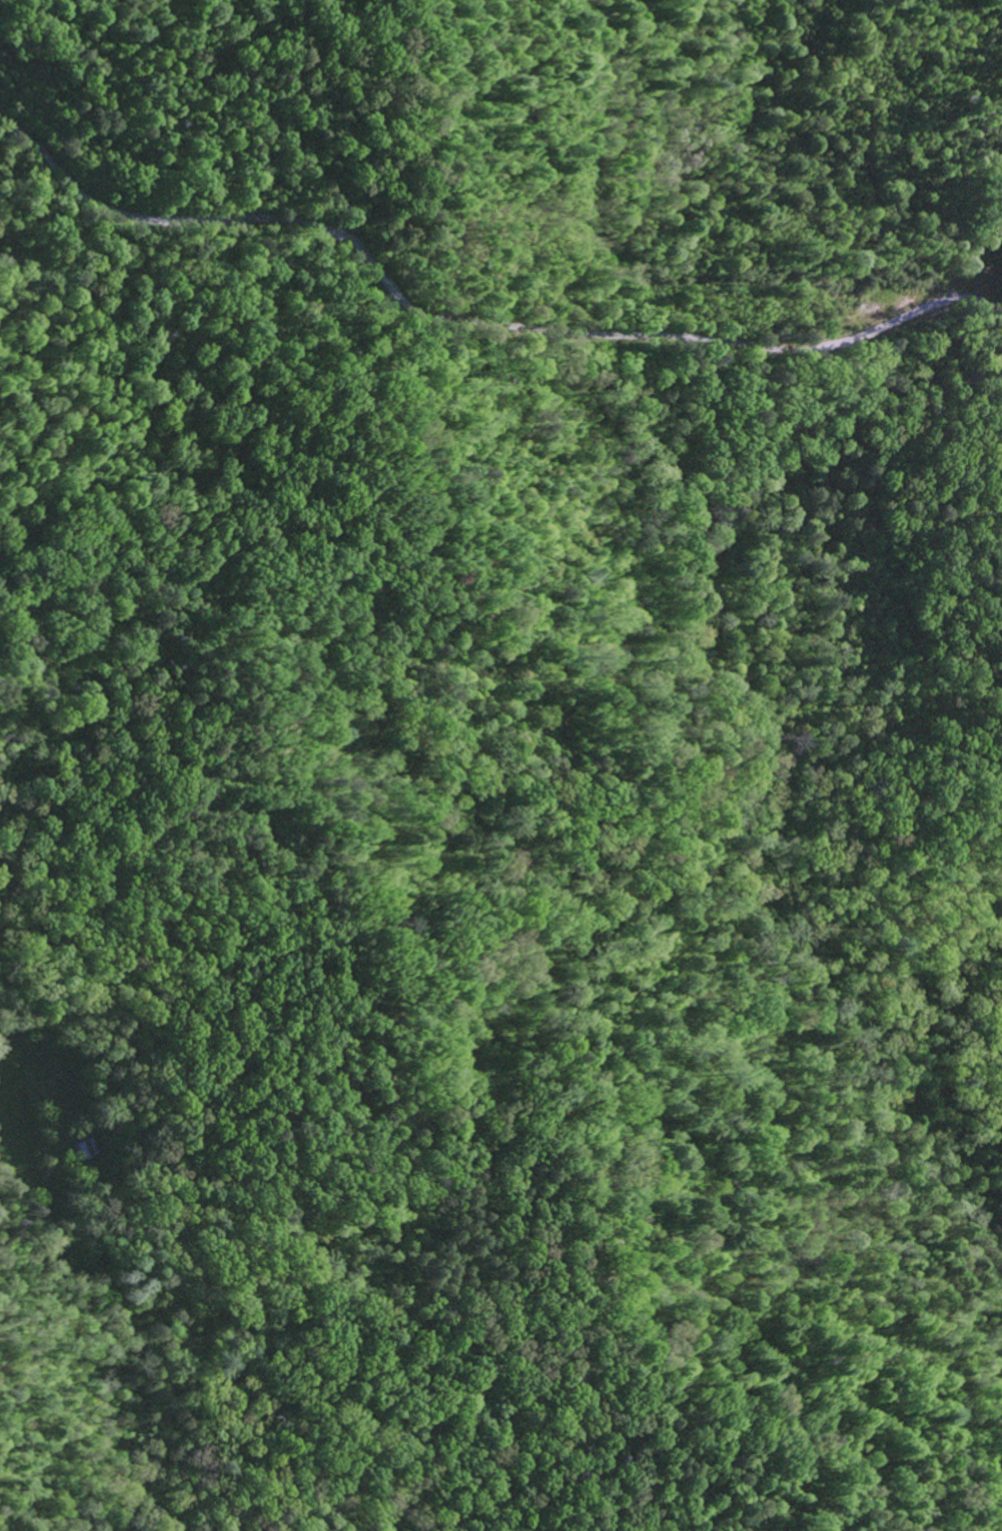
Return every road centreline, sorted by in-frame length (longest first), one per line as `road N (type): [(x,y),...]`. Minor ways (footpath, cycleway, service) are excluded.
road 1 (residential): [(1001,329),(989,310),(957,298),(930,302),(840,345),(768,349),(430,315),(402,298)]
road 2 (residential): [(402,298),(362,251),(319,227),(137,218),(89,202),(0,121)]
road 3 (residential): [(455,317),(447,379),(537,558),(532,649),(522,670)]
road 4 (residential): [(144,1530),(92,1294),(49,1220)]

